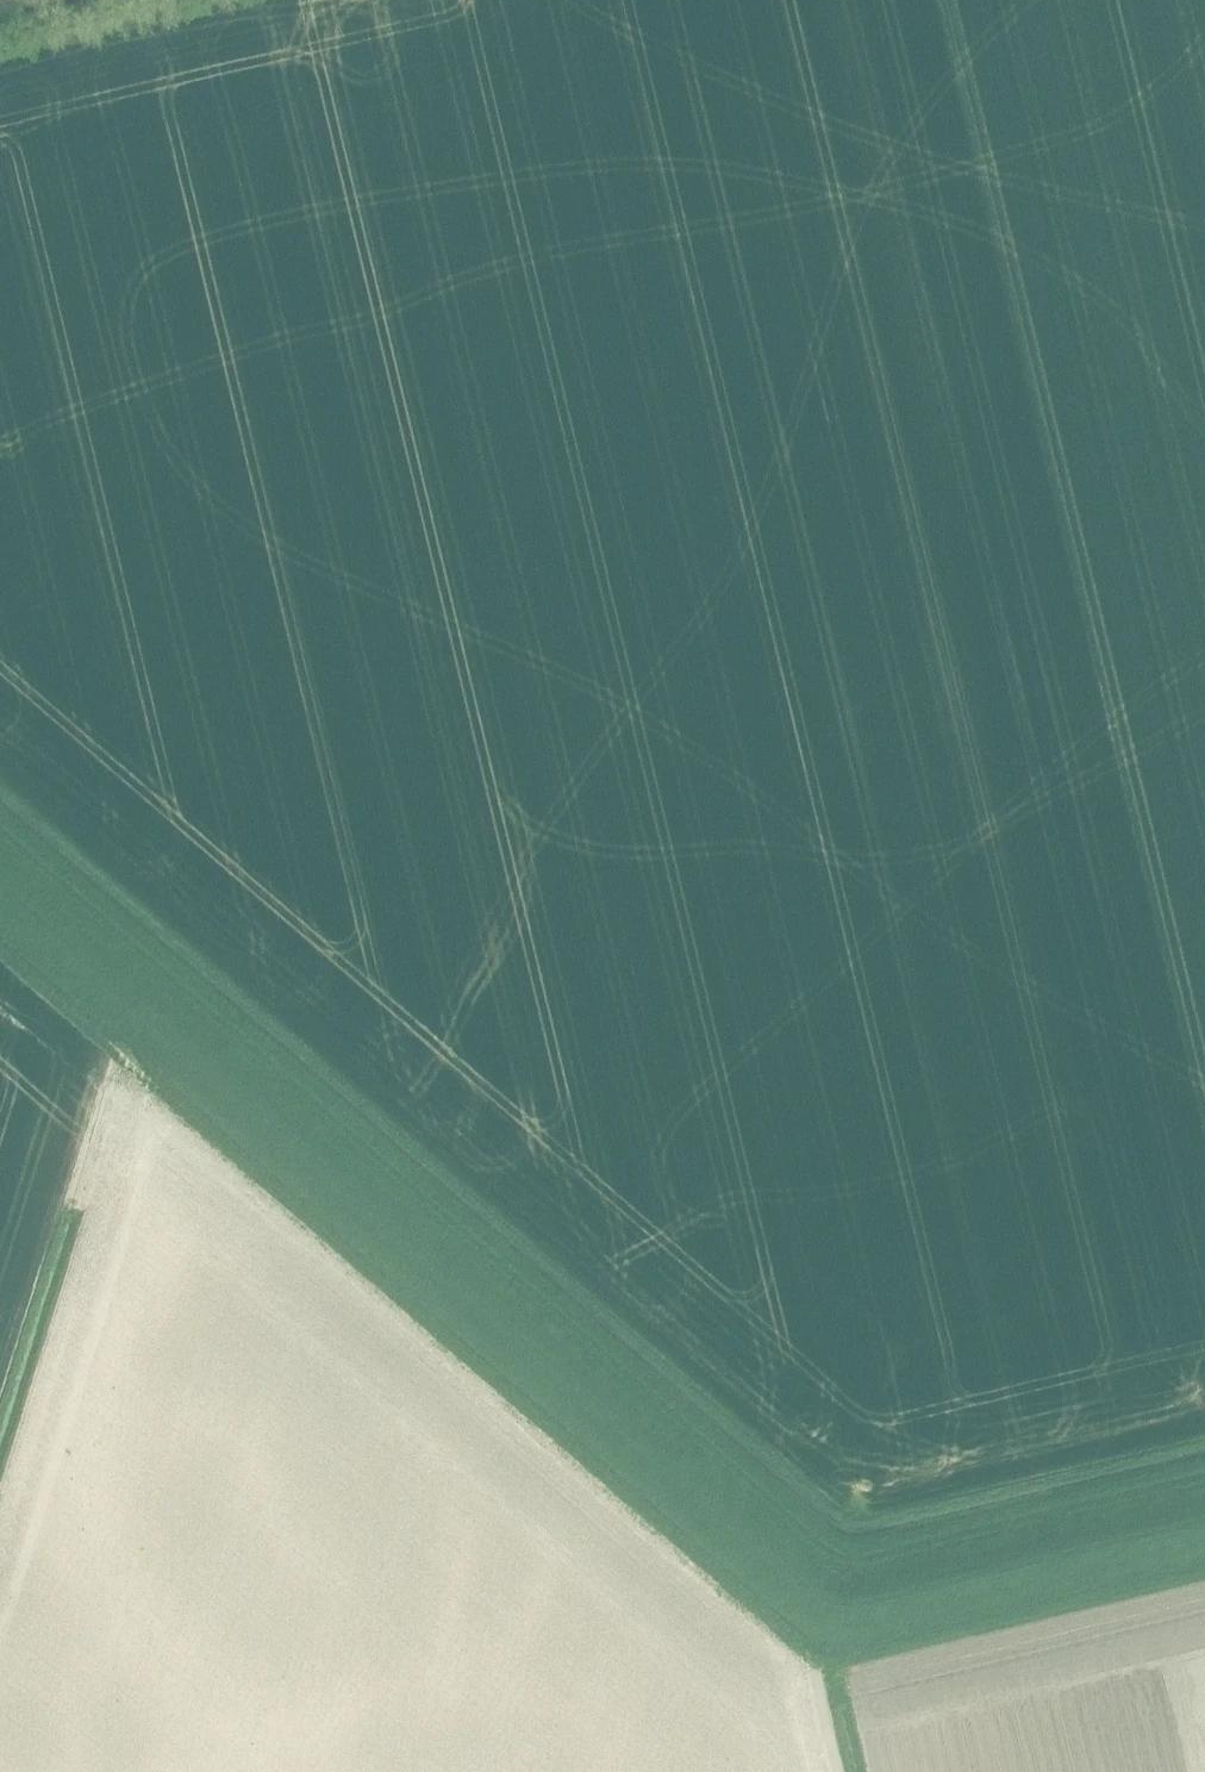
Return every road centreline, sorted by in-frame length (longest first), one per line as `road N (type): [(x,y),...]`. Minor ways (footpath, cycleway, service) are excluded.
road 1 (track): [(1204,1472),(852,1555),(826,1549),(0,832)]

